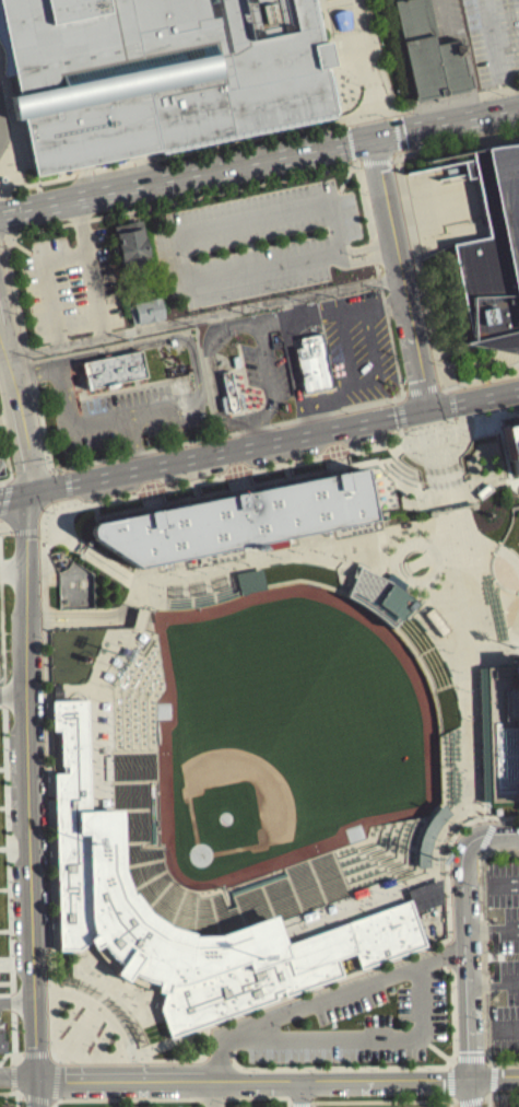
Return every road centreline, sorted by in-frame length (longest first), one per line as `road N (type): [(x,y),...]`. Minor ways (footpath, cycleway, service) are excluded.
road 1 (tertiary): [(34,1087),(23,695),(28,492)]
road 2 (primary): [(0,497),(518,397)]
road 3 (primary): [(374,137),(0,214)]
road 4 (residential): [(374,137),(424,416)]
road 5 (tertiary): [(0,314),(31,464),(28,492)]
road 6 (residential): [(213,1087),(34,1087)]
road 7 (residential): [(468,1082),(299,1087)]
road 8 (primary): [(518,110),(374,137)]
road 9 (residential): [(485,839),(461,857),(462,962)]
road 10 (residential): [(462,962),(468,1082)]

